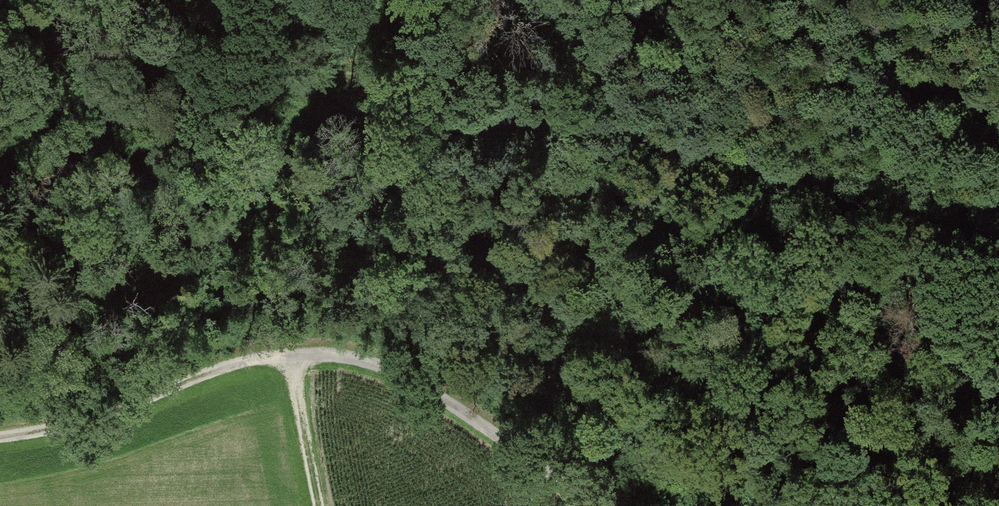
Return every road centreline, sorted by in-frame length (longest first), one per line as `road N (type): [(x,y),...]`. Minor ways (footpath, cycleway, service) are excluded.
road 1 (track): [(998,251),(574,112),(330,72)]
road 2 (track): [(0,424),(137,399),(248,362),(358,361),(417,379),(599,505)]
road 3 (track): [(322,505),(292,357)]

